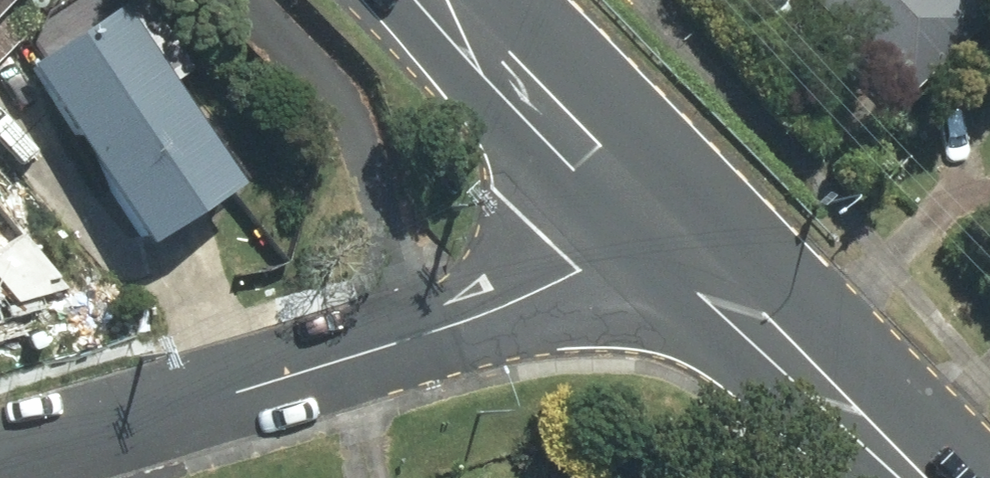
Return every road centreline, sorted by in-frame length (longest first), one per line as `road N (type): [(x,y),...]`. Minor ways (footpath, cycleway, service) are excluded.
road 1 (residential): [(0,456),(440,334)]
road 2 (residential): [(238,0),(362,123),(440,334)]
road 3 (primary): [(682,222),(934,477)]
road 4 (primary): [(452,0),(682,222)]
road 5 (residential): [(440,334),(682,222)]

